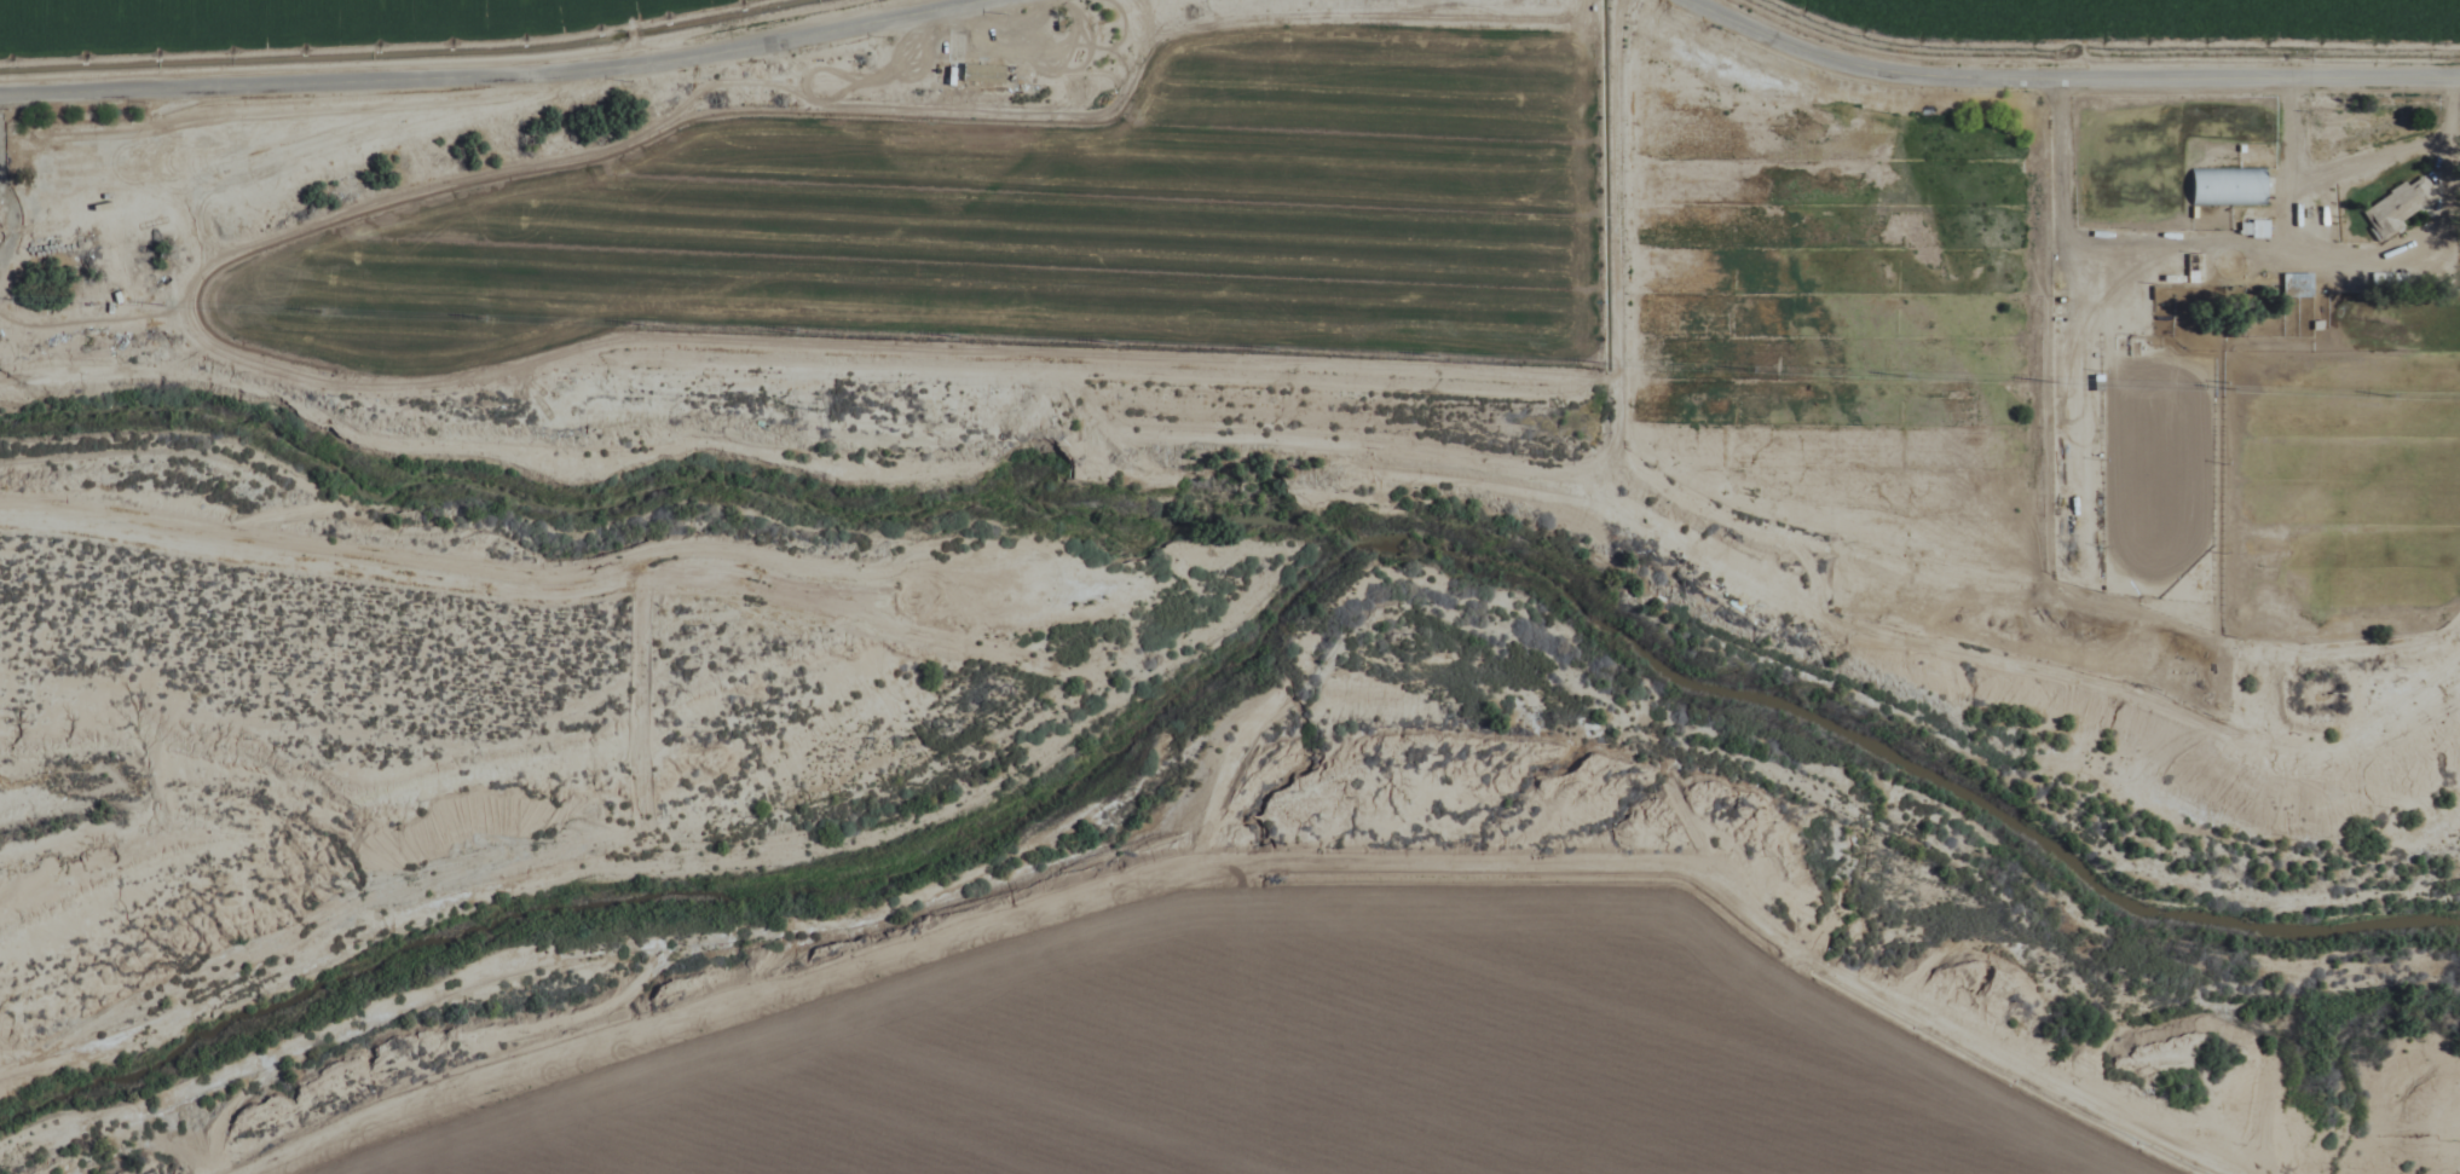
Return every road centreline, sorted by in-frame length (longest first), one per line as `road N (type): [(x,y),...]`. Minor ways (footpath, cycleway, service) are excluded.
road 1 (residential): [(0,144),(633,110),(1231,10),(1675,8),(1983,105),(2459,114)]

